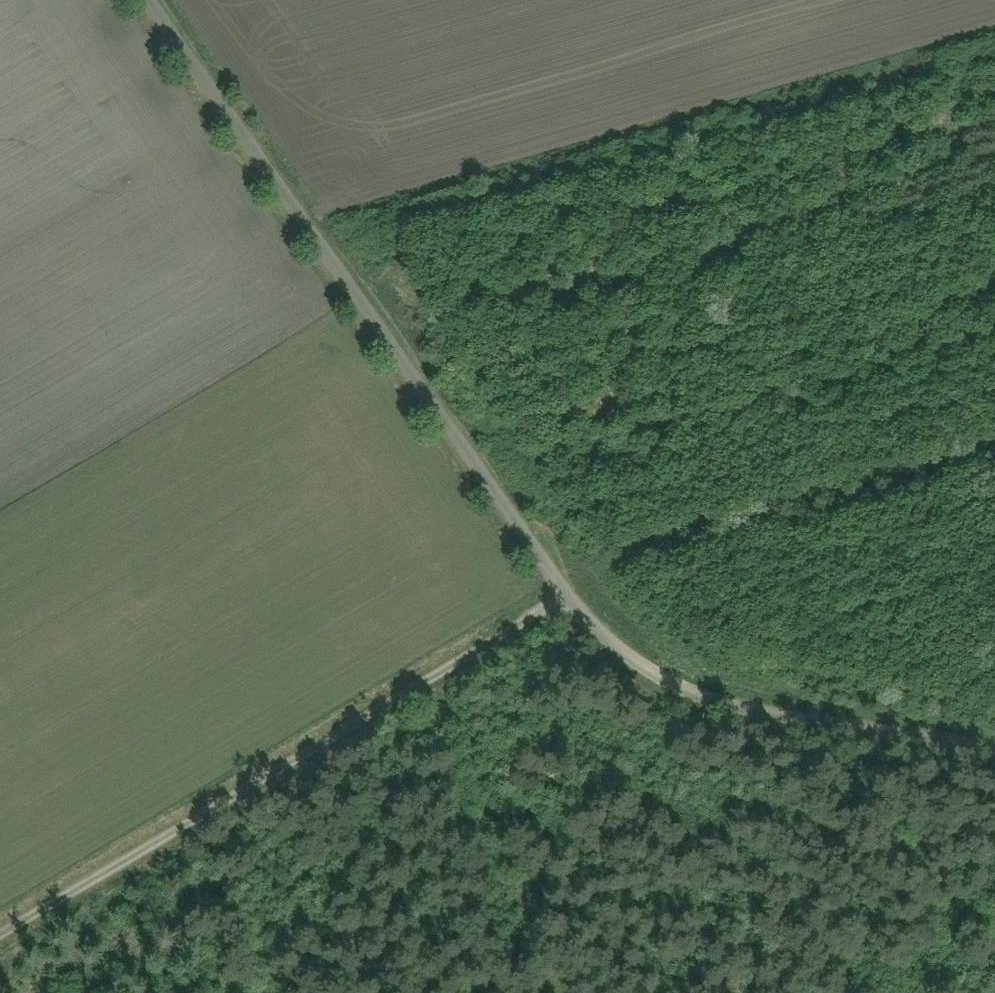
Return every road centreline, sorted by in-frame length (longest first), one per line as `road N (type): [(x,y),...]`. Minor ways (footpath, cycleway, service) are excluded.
road 1 (residential): [(148,0),(571,600),(623,654),(700,697),(768,717),(994,752)]
road 2 (track): [(0,936),(571,600)]

